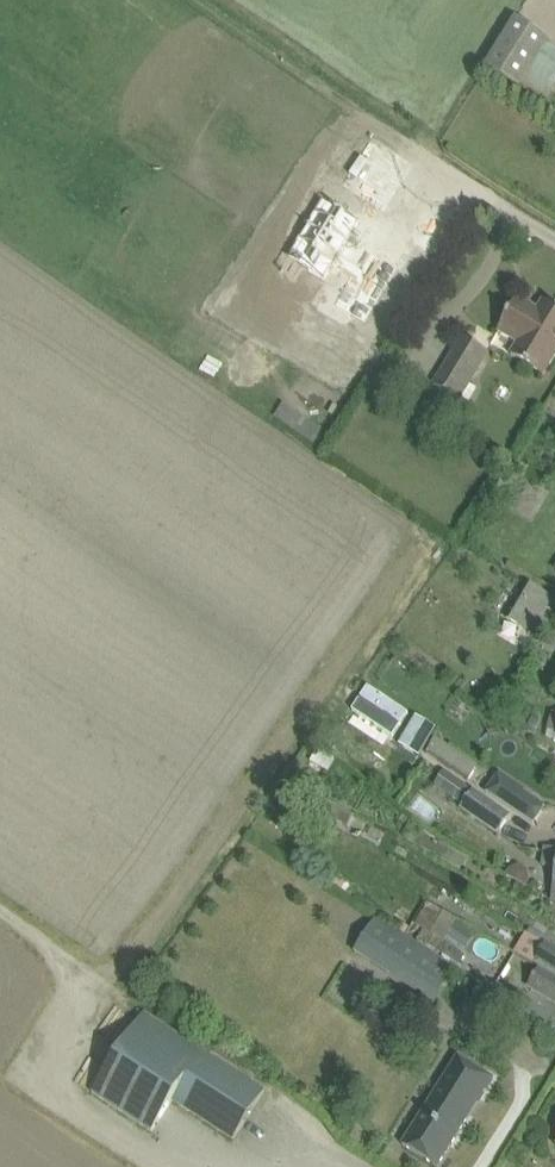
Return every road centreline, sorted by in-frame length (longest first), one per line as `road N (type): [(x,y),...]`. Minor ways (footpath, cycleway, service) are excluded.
road 1 (track): [(199,0),(544,231)]
road 2 (track): [(0,904),(101,978)]

